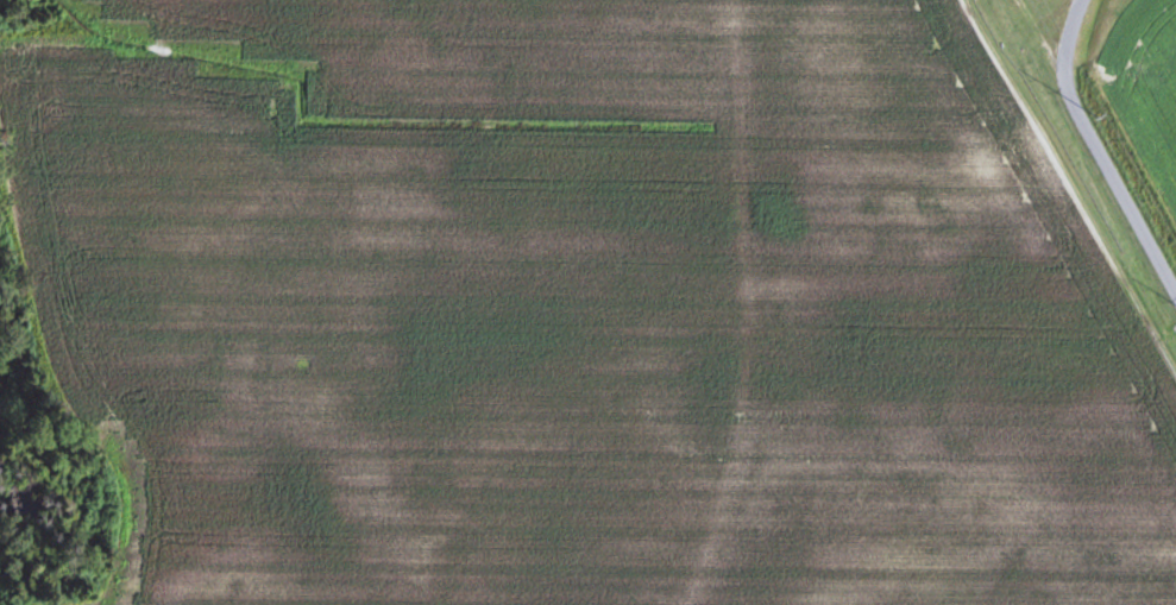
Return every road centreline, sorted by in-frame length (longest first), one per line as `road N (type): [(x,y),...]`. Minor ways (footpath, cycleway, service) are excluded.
road 1 (residential): [(1083,0),(1064,76),(1071,101),(1175,290)]

